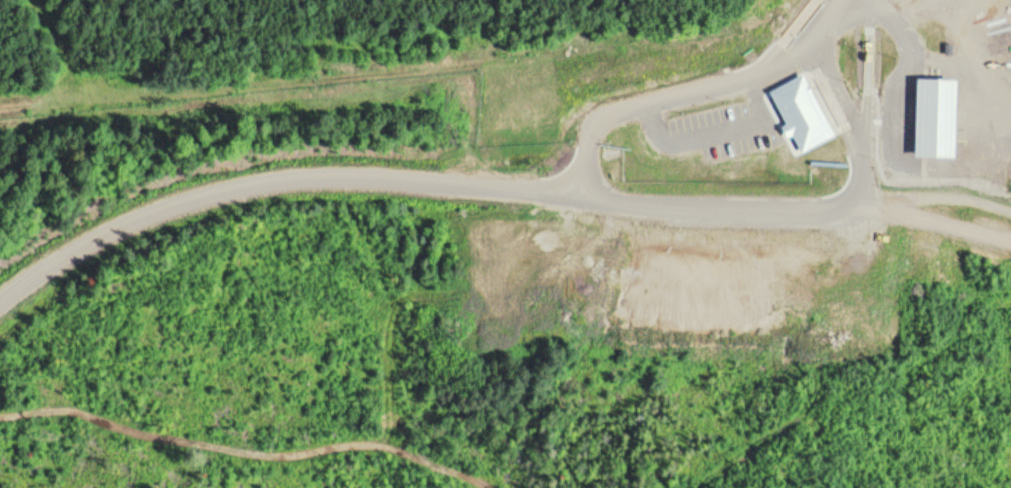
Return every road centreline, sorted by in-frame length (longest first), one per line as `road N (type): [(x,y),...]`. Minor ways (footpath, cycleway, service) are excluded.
road 1 (track): [(0,311),(107,241),(227,191),(328,176),(549,195),(681,169),(770,141)]
road 2 (track): [(0,413),(65,410),(167,441),(297,454),(365,444),(406,452),(480,487)]
road 3 (track): [(1010,230),(829,193),(770,141)]

